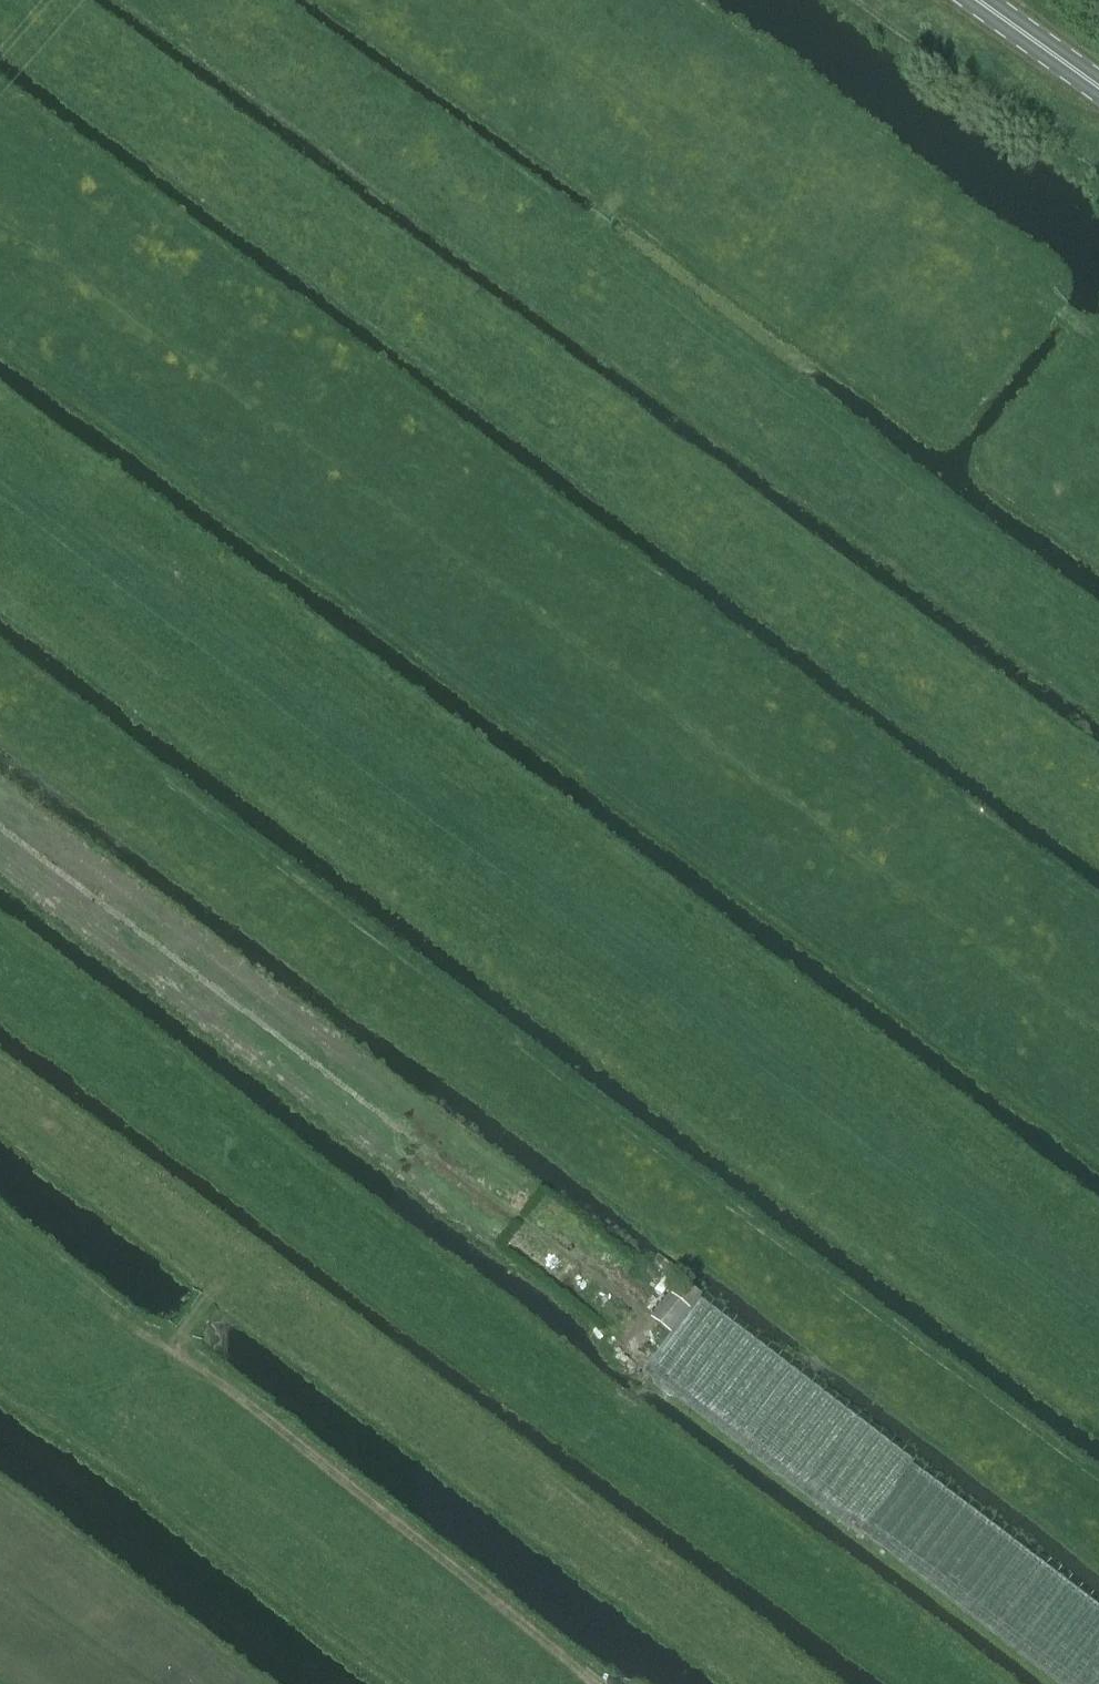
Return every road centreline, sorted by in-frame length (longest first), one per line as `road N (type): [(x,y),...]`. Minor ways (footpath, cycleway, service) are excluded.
road 1 (primary): [(1098,88),(976,0)]

